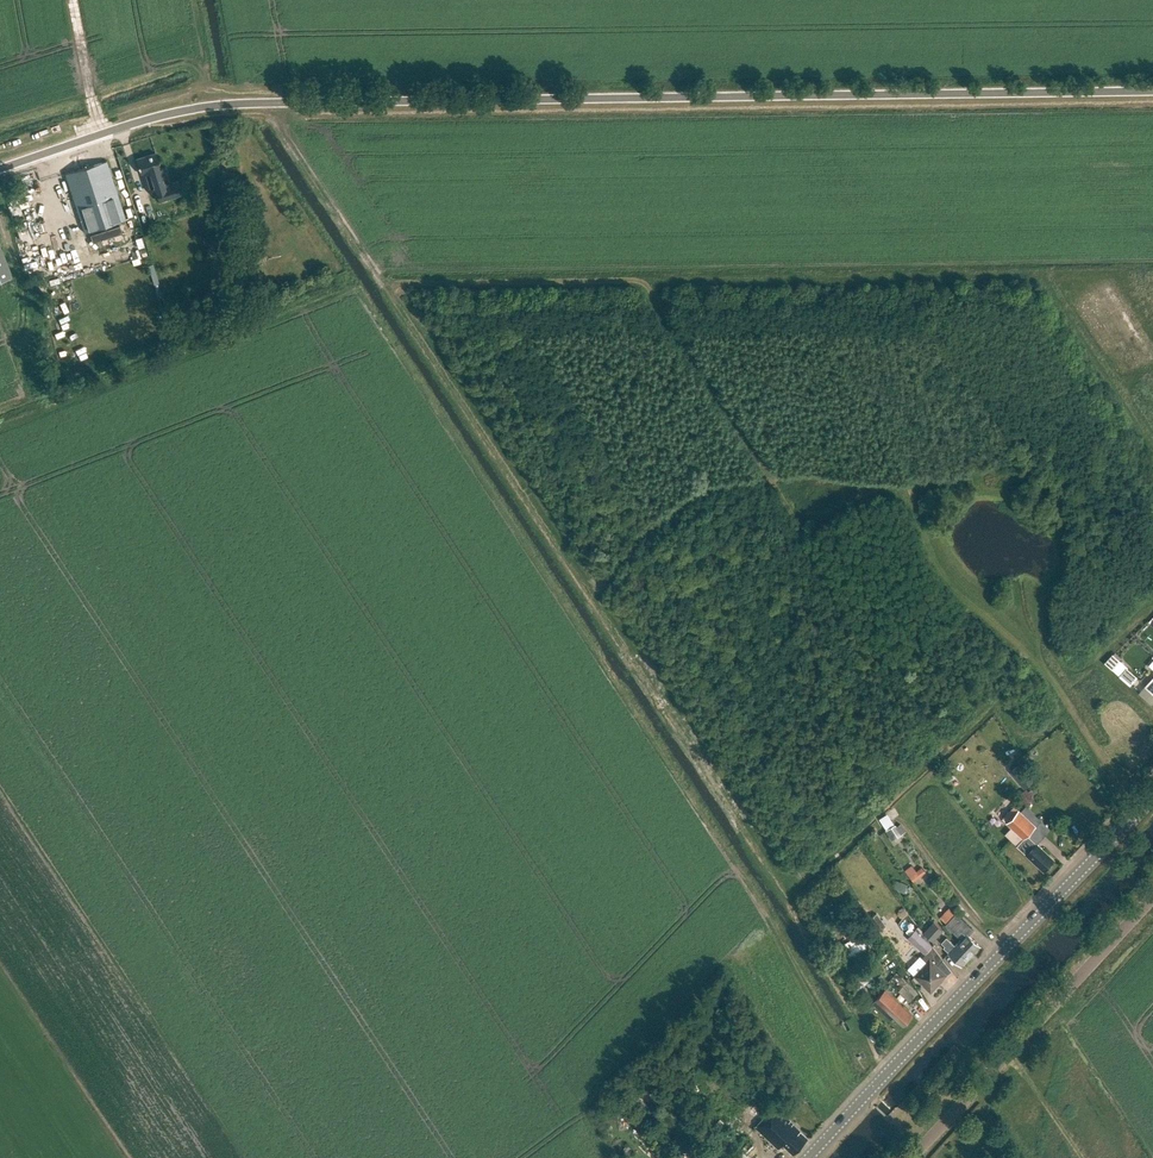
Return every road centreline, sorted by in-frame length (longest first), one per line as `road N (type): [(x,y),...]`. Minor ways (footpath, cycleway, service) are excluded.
road 1 (tertiary): [(0,167),(144,120),(226,104),(1152,90)]
road 2 (secondary): [(808,1157),(1152,797)]
road 3 (unclassified): [(912,1157),(1152,897)]

